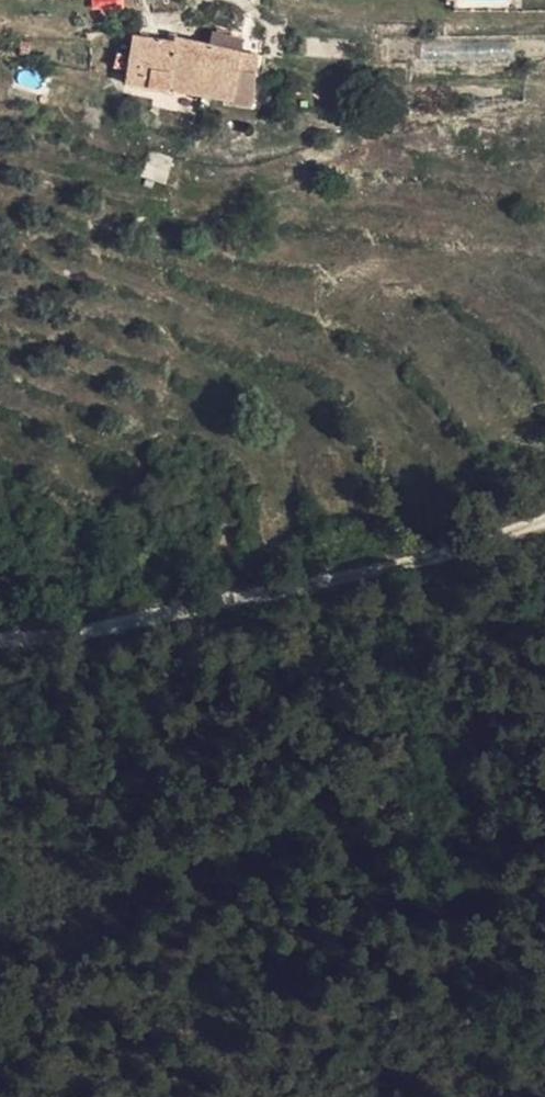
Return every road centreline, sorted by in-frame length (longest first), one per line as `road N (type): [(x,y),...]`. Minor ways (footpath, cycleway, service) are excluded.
road 1 (track): [(0,645),(323,587),(544,524)]

